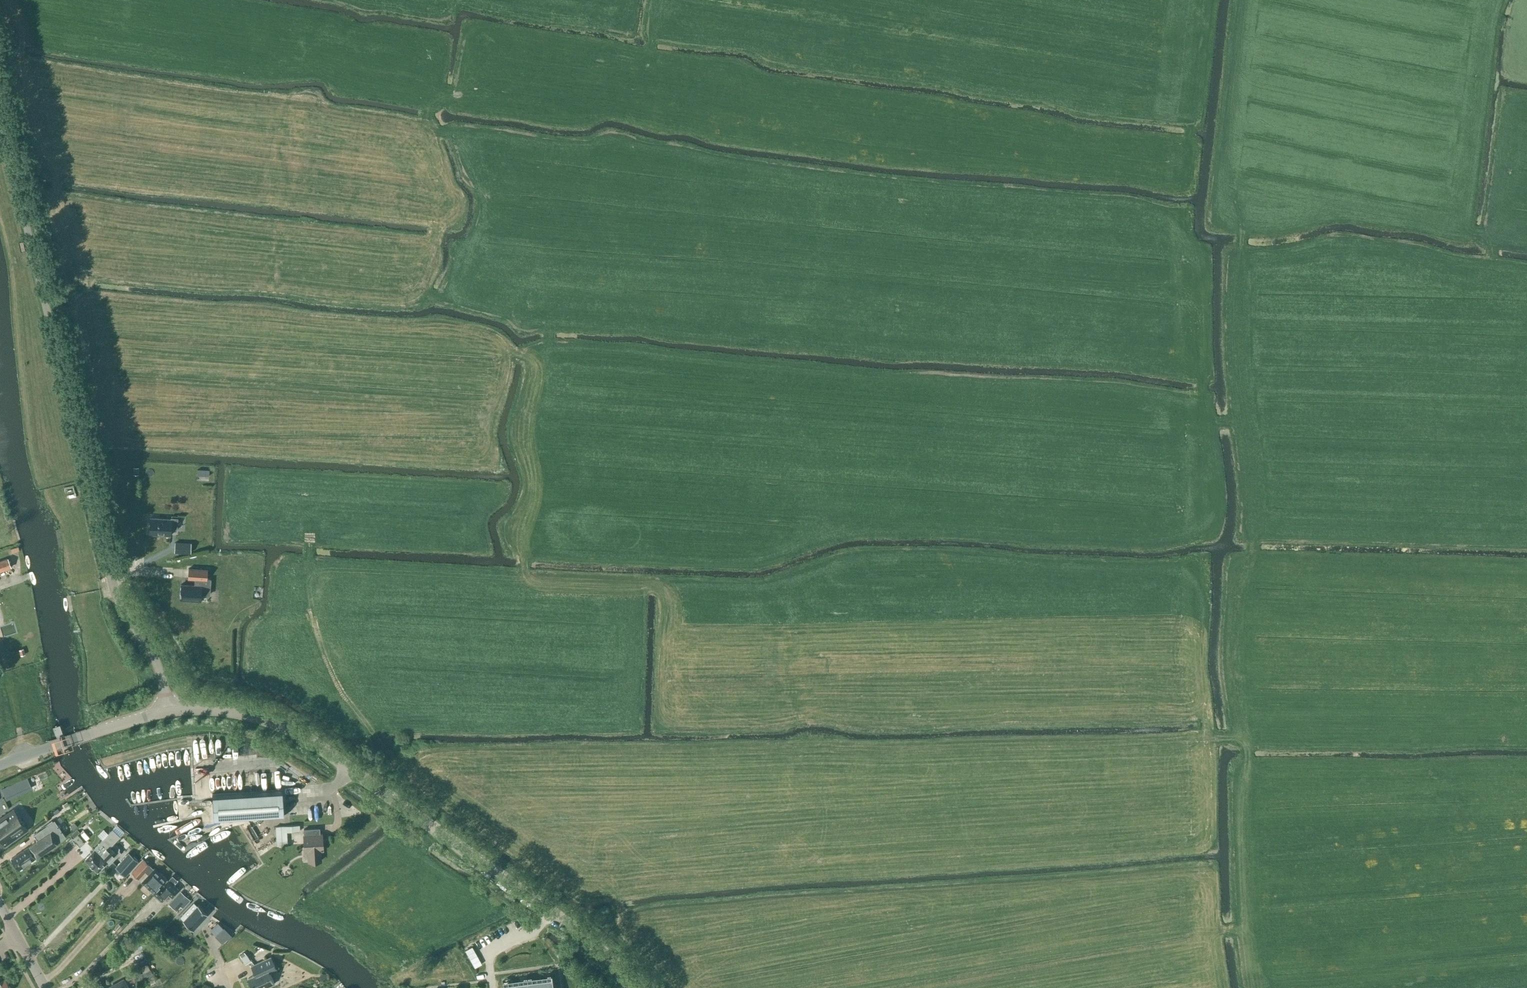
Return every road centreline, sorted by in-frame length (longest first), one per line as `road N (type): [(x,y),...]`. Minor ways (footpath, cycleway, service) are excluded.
road 1 (unclassified): [(170,713),(159,664),(121,611),(0,146)]
road 2 (unclassified): [(170,713),(257,712),(290,727),(559,920),(639,987)]
road 3 (unclassified): [(0,765),(170,713)]

